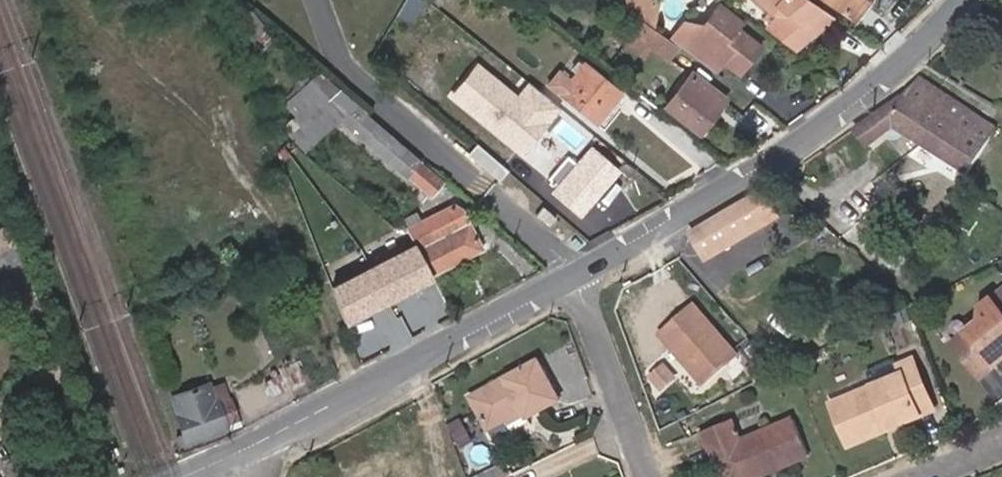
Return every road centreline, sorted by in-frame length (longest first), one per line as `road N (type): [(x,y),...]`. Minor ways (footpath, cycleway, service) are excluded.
road 1 (residential): [(584,271),(832,127),(968,0)]
road 2 (residential): [(584,271),(341,66),(316,0)]
road 3 (residential): [(243,449),(584,271)]
road 4 (residential): [(657,476),(584,271)]

